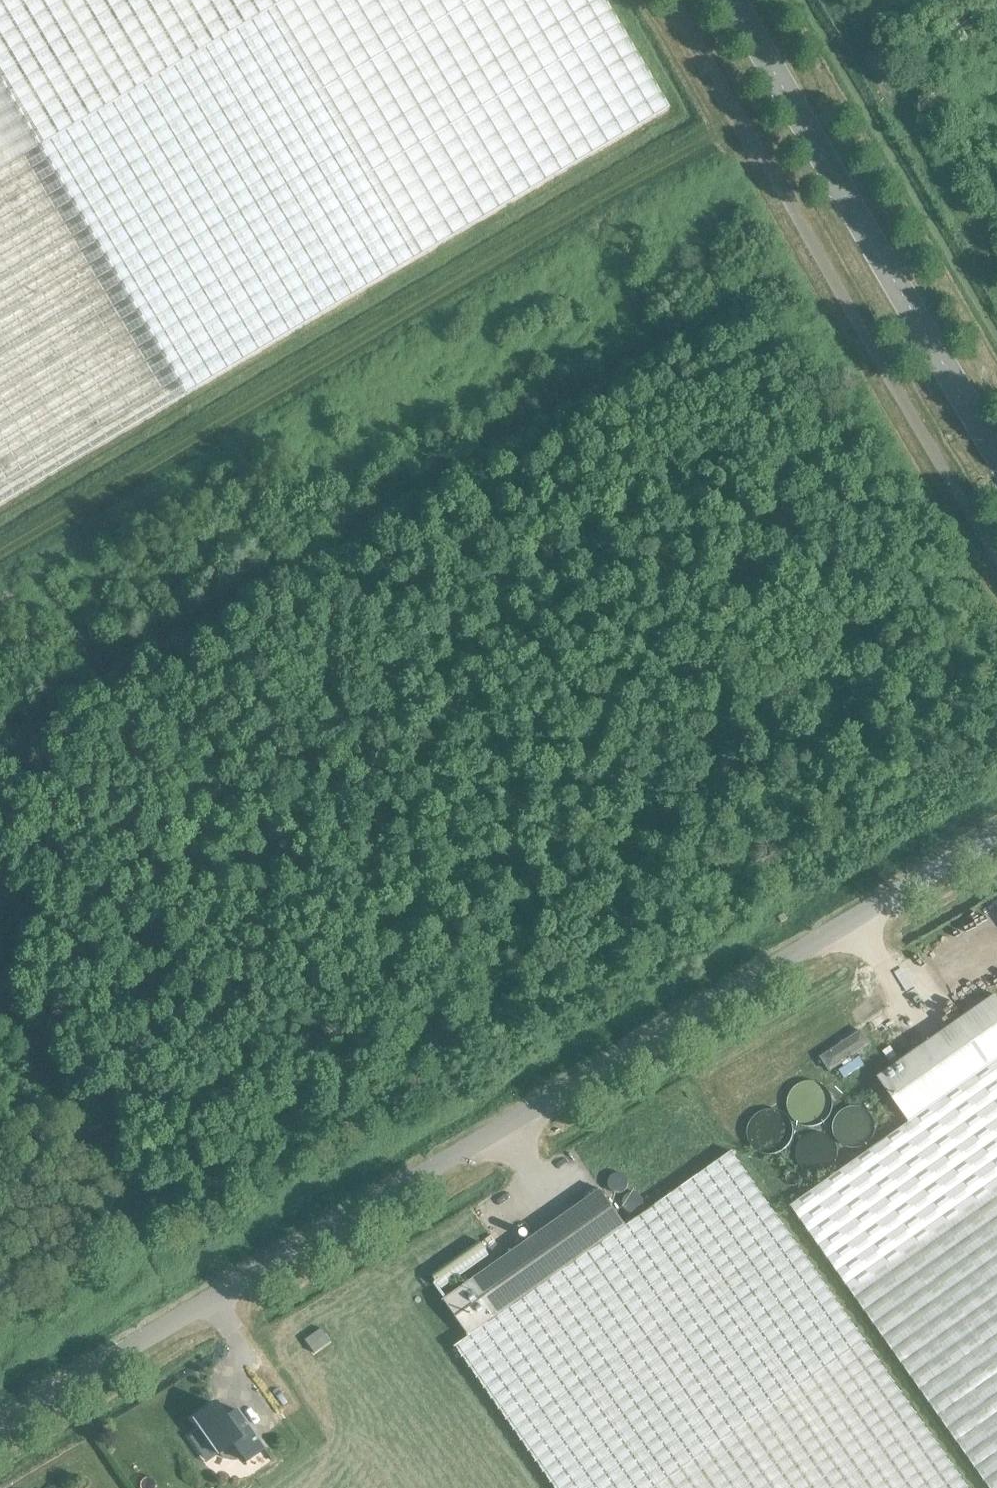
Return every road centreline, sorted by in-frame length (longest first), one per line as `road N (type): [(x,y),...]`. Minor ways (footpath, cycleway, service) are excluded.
road 1 (unclassified): [(0,1421),(996,832)]
road 2 (tertiary): [(996,432),(738,0)]

